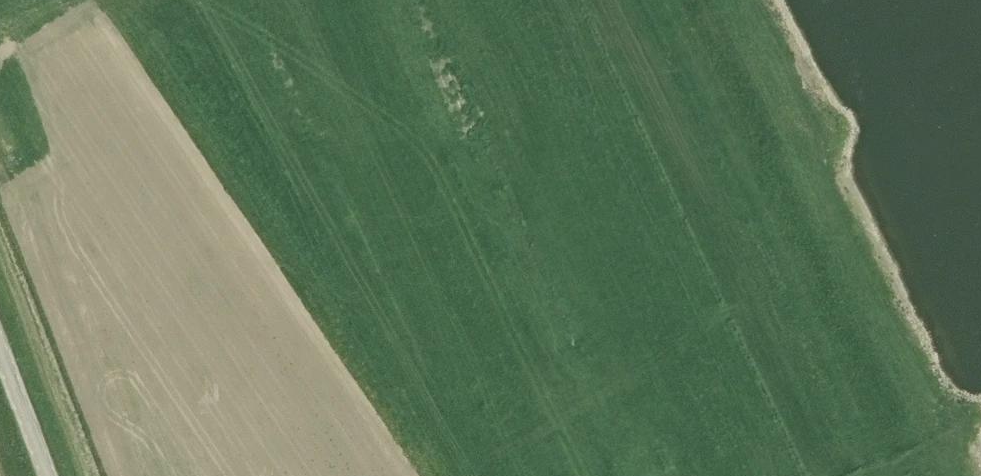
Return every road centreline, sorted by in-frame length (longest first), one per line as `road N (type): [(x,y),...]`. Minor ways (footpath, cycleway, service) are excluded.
road 1 (tertiary): [(49,475),(0,348)]

